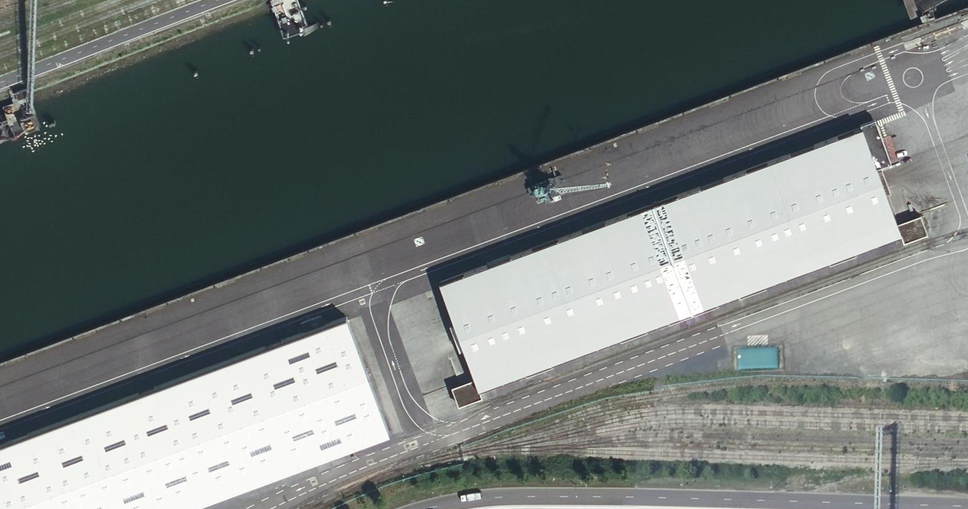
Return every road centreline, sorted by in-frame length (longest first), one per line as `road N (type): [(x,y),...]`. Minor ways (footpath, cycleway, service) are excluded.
road 1 (secondary): [(967,505),(509,495),(419,508)]

